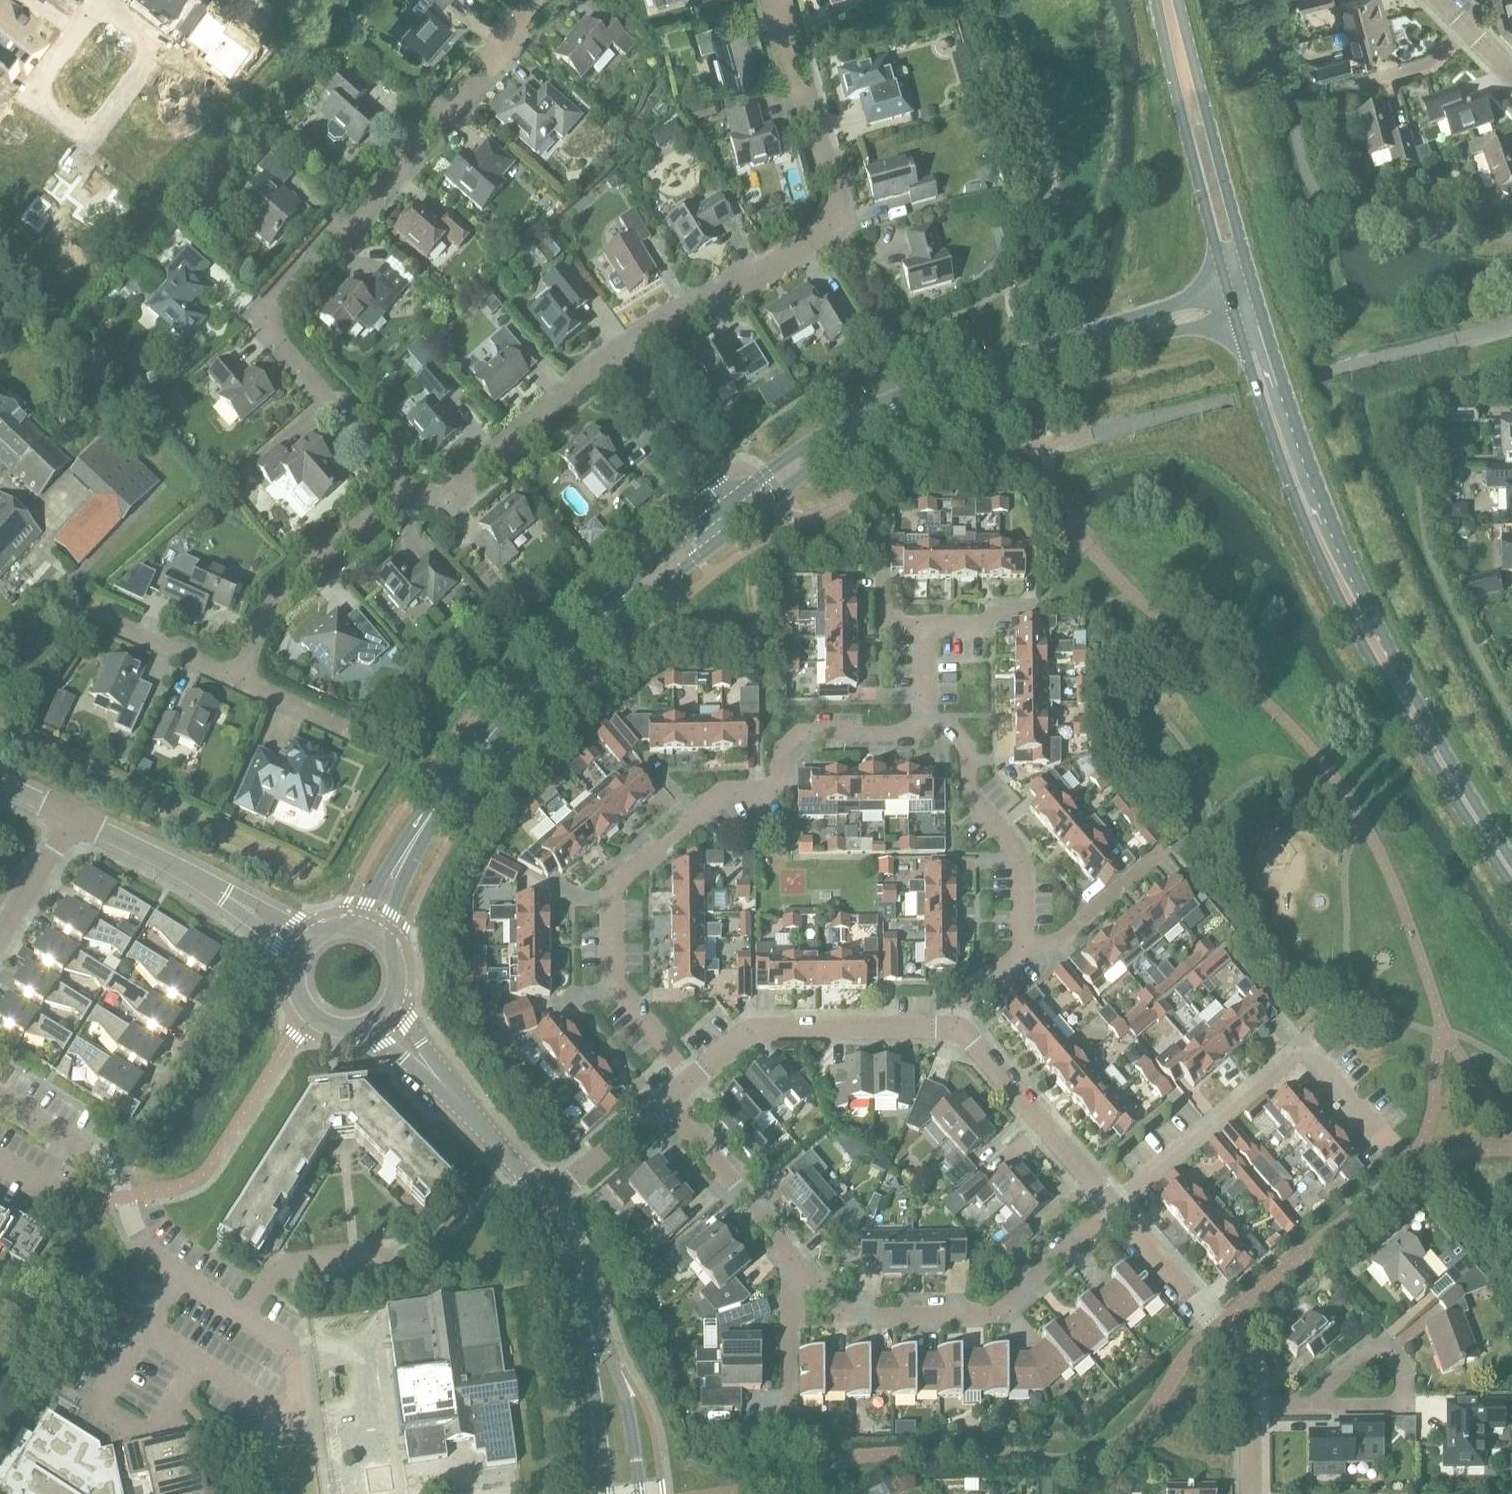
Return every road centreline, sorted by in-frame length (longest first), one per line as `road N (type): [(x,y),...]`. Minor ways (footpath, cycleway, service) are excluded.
road 1 (residential): [(535,0),(450,101),(418,119),(382,177),(256,302),(262,337),(420,503)]
road 2 (primary): [(1511,892),(1367,634),(1298,474),(1240,300)]
road 3 (residential): [(921,719),(793,733),(768,782),(692,800),(610,880),(613,973),(693,1078)]
road 4 (tertiary): [(727,515),(856,425),(948,382),(1240,300)]
road 5 (tertiary): [(372,916),(429,809),(530,684),(727,515)]
road 6 (residential): [(400,1250),(276,1266),(246,1316),(151,1251),(104,1164),(0,1097)]
road 7 (residential): [(810,1258),(843,1293),(979,1302),(1108,1200)]
road 8 (residential): [(1108,1200),(1293,1048),(1307,1048),(1370,1119)]
road 9 (residential): [(96,0),(26,93),(88,140),(161,44)]
road 10 (primary): [(1240,300),(1166,0)]
road 11 (residential): [(1020,942),(1017,857),(968,799),(948,724),(921,719)]
road 12 (residential): [(245,677),(263,614),(289,578),(393,503),(420,503)]
road 13 (residential): [(938,1008),(751,1029),(693,1078)]
road 14 (residential): [(298,938),(70,817)]
road 15 (residential): [(1108,1200),(938,1008)]
road 16 (residential): [(420,503),(455,493),(617,353)]
road 17 (residential): [(1247,1400),(1244,1360),(1108,1200)]
road 18 (residential): [(617,353),(696,300),(830,231)]
road 19 (tertiary): [(545,1202),(391,1014)]
road 20 (residential): [(830,231),(839,216),(833,173),(784,0)]
road 21 (residential): [(666,1103),(810,1258)]
road 22 (tertiary): [(640,1493),(625,1396),(583,1298)]
road 23 (tertiary): [(583,1298),(607,1493)]
road 24 (residential): [(1020,942),(1055,945),(1165,853)]
road 25 (tertiary): [(298,938),(289,980),(311,1017),(351,1031),(391,1014)]
road 26 (residential): [(93,618),(112,618),(245,677)]
road 27 (residential): [(1310,1400),(1324,1364),(1378,1337),(1389,1351),(1387,1395)]
road 28 (residential): [(727,515),(639,385)]
road 29 (residential): [(666,1103),(545,1202)]
road 30 (residential): [(789,1392),(793,1282),(810,1258)]
road 31 (residential): [(0,923),(70,817)]

